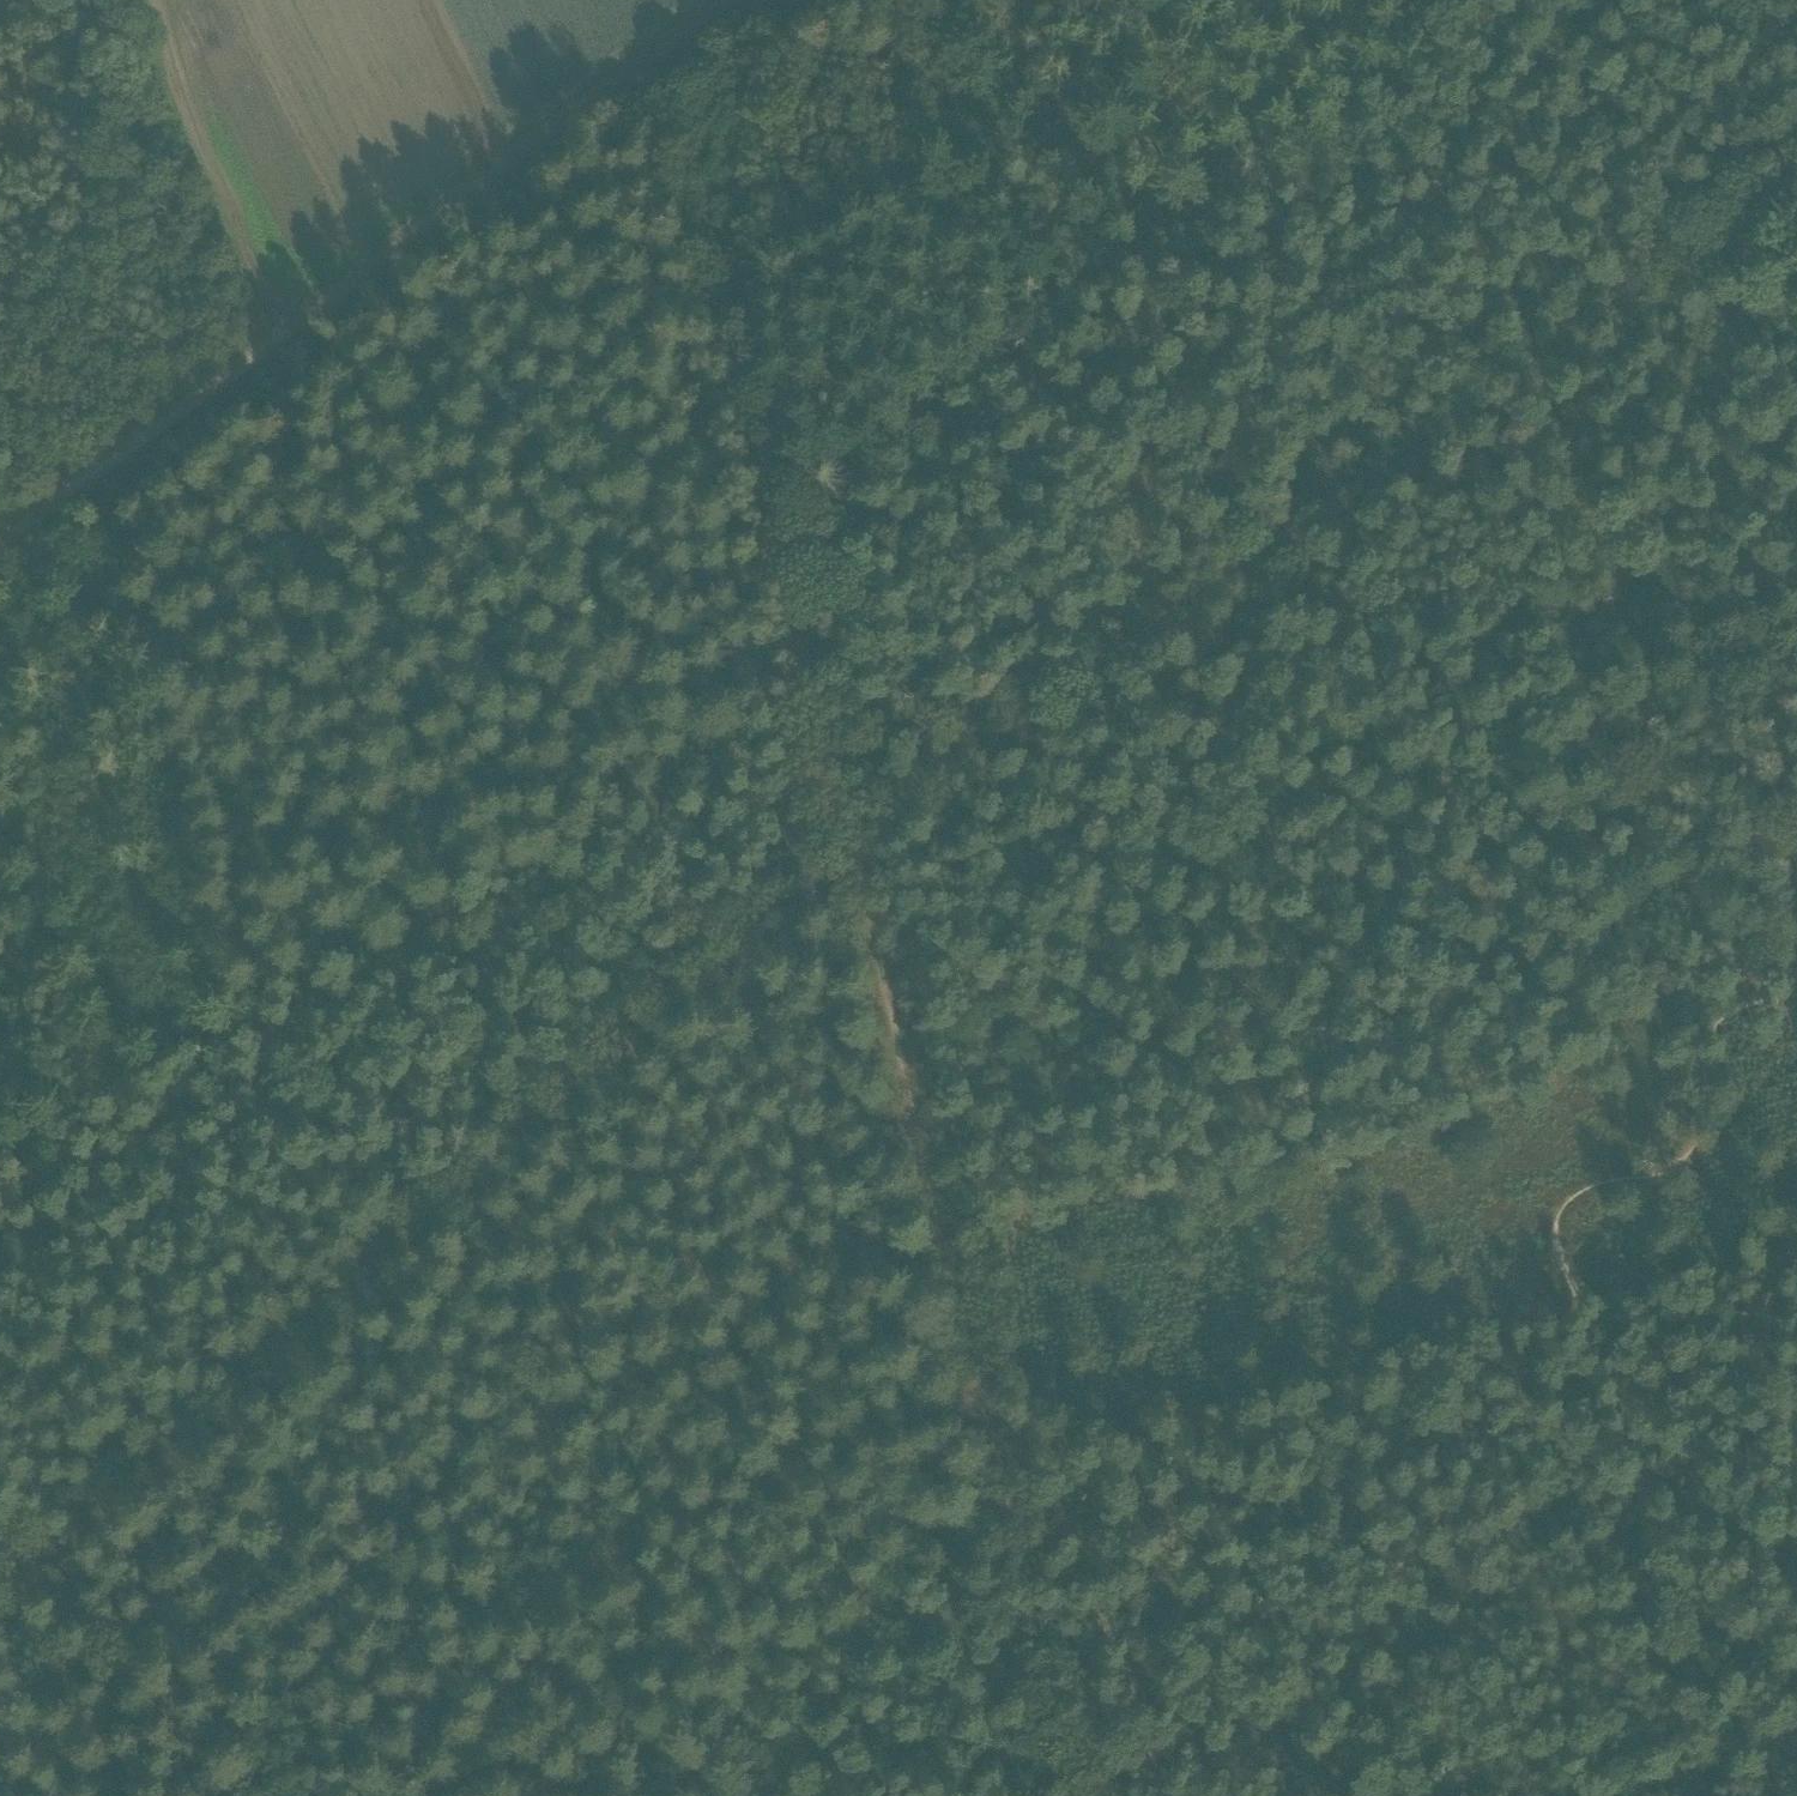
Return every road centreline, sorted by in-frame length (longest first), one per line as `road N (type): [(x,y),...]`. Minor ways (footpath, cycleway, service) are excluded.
road 1 (track): [(0,551),(729,0)]

